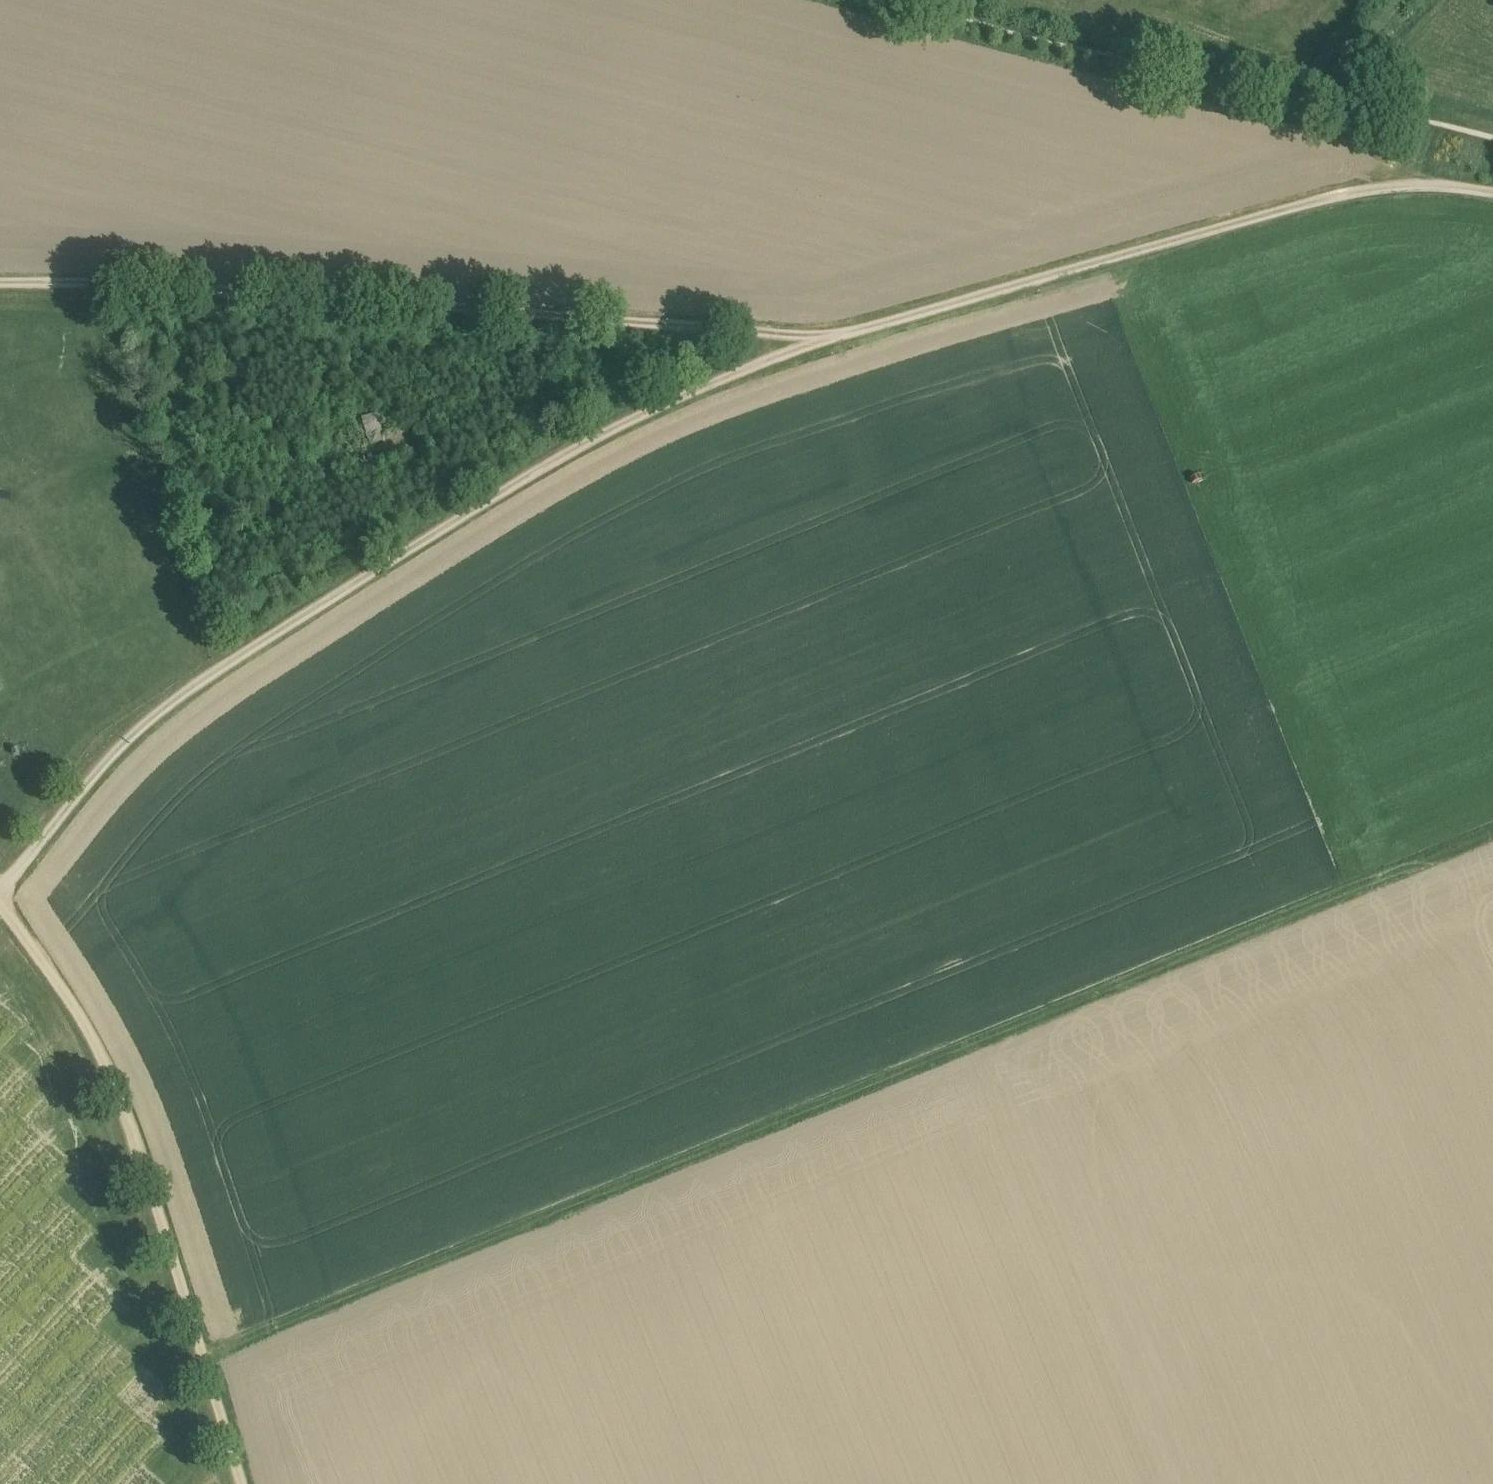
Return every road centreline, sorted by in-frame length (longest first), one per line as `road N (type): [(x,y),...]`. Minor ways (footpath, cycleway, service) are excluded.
road 1 (track): [(0,890),(116,740),(266,633),(533,461),(784,353),(841,338)]
road 2 (track): [(841,338),(0,283)]
road 3 (track): [(234,1483),(149,1169),(94,1036),(0,896)]
road 4 (track): [(841,338),(1226,221),(1380,183),(1437,181)]

